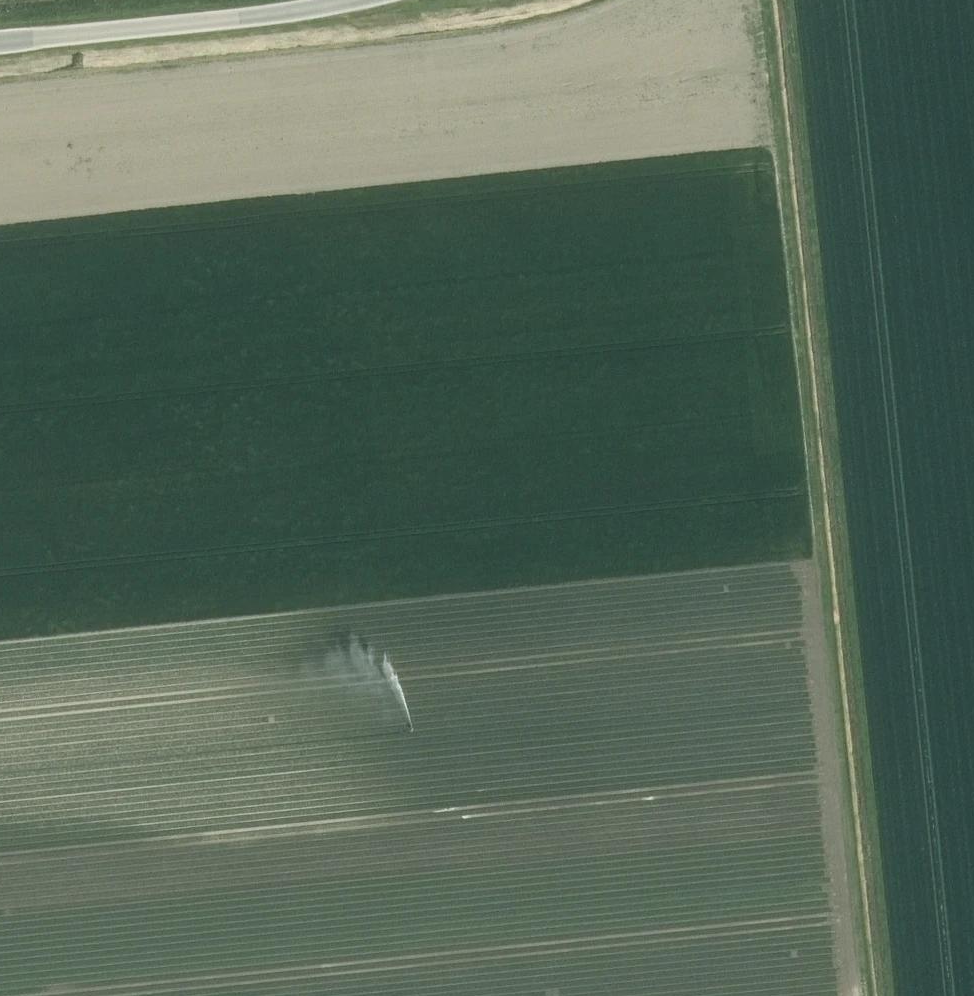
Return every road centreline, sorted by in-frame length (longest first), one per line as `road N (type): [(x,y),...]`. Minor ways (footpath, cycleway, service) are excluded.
road 1 (unclassified): [(0,41),(350,0)]

